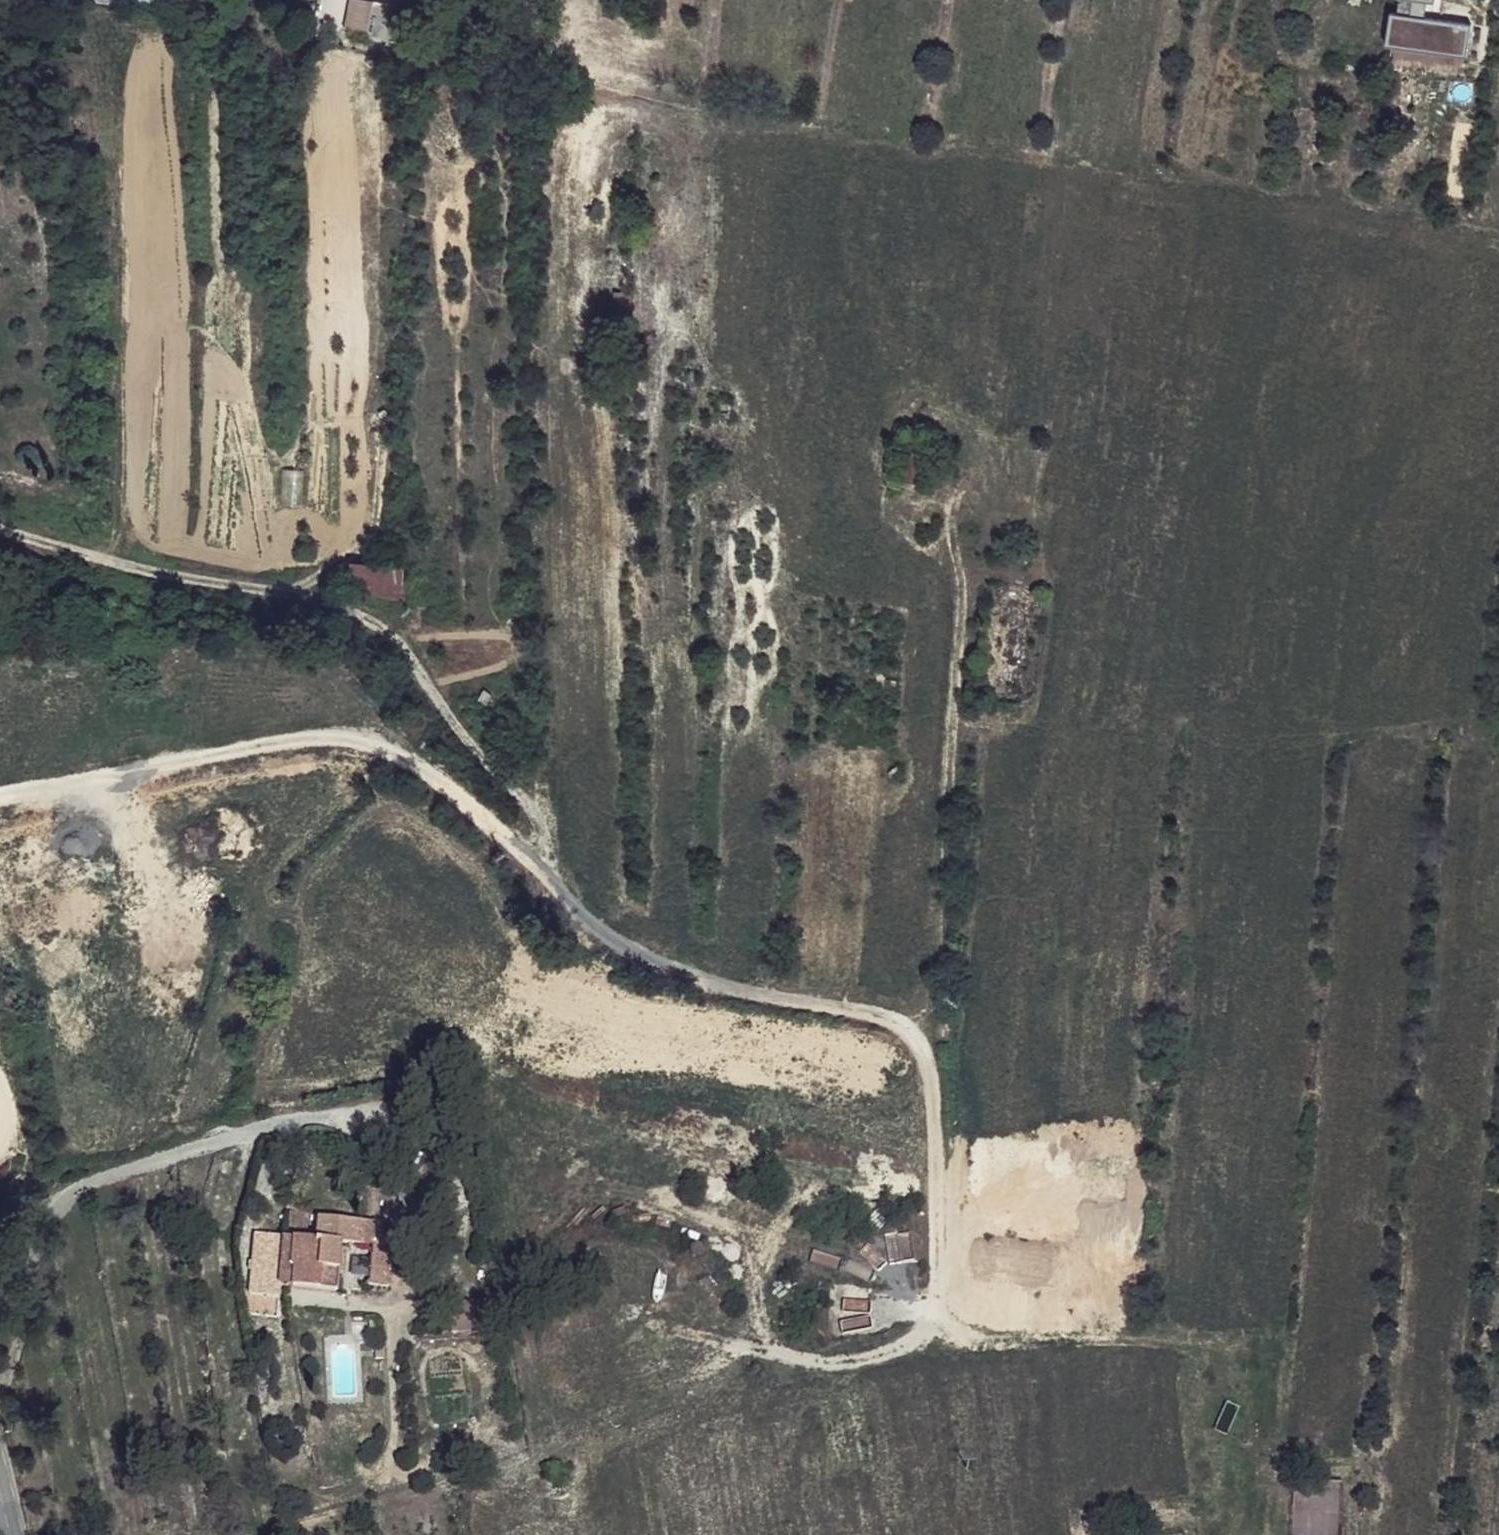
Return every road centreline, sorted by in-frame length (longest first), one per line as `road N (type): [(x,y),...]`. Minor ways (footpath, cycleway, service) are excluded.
road 1 (unclassified): [(940,1285),(942,1096),(927,1051),(898,1020),(663,969),(586,922),(545,871),(521,804),(406,643),(338,613),(0,541)]
road 2 (track): [(357,1111),(0,1225)]

